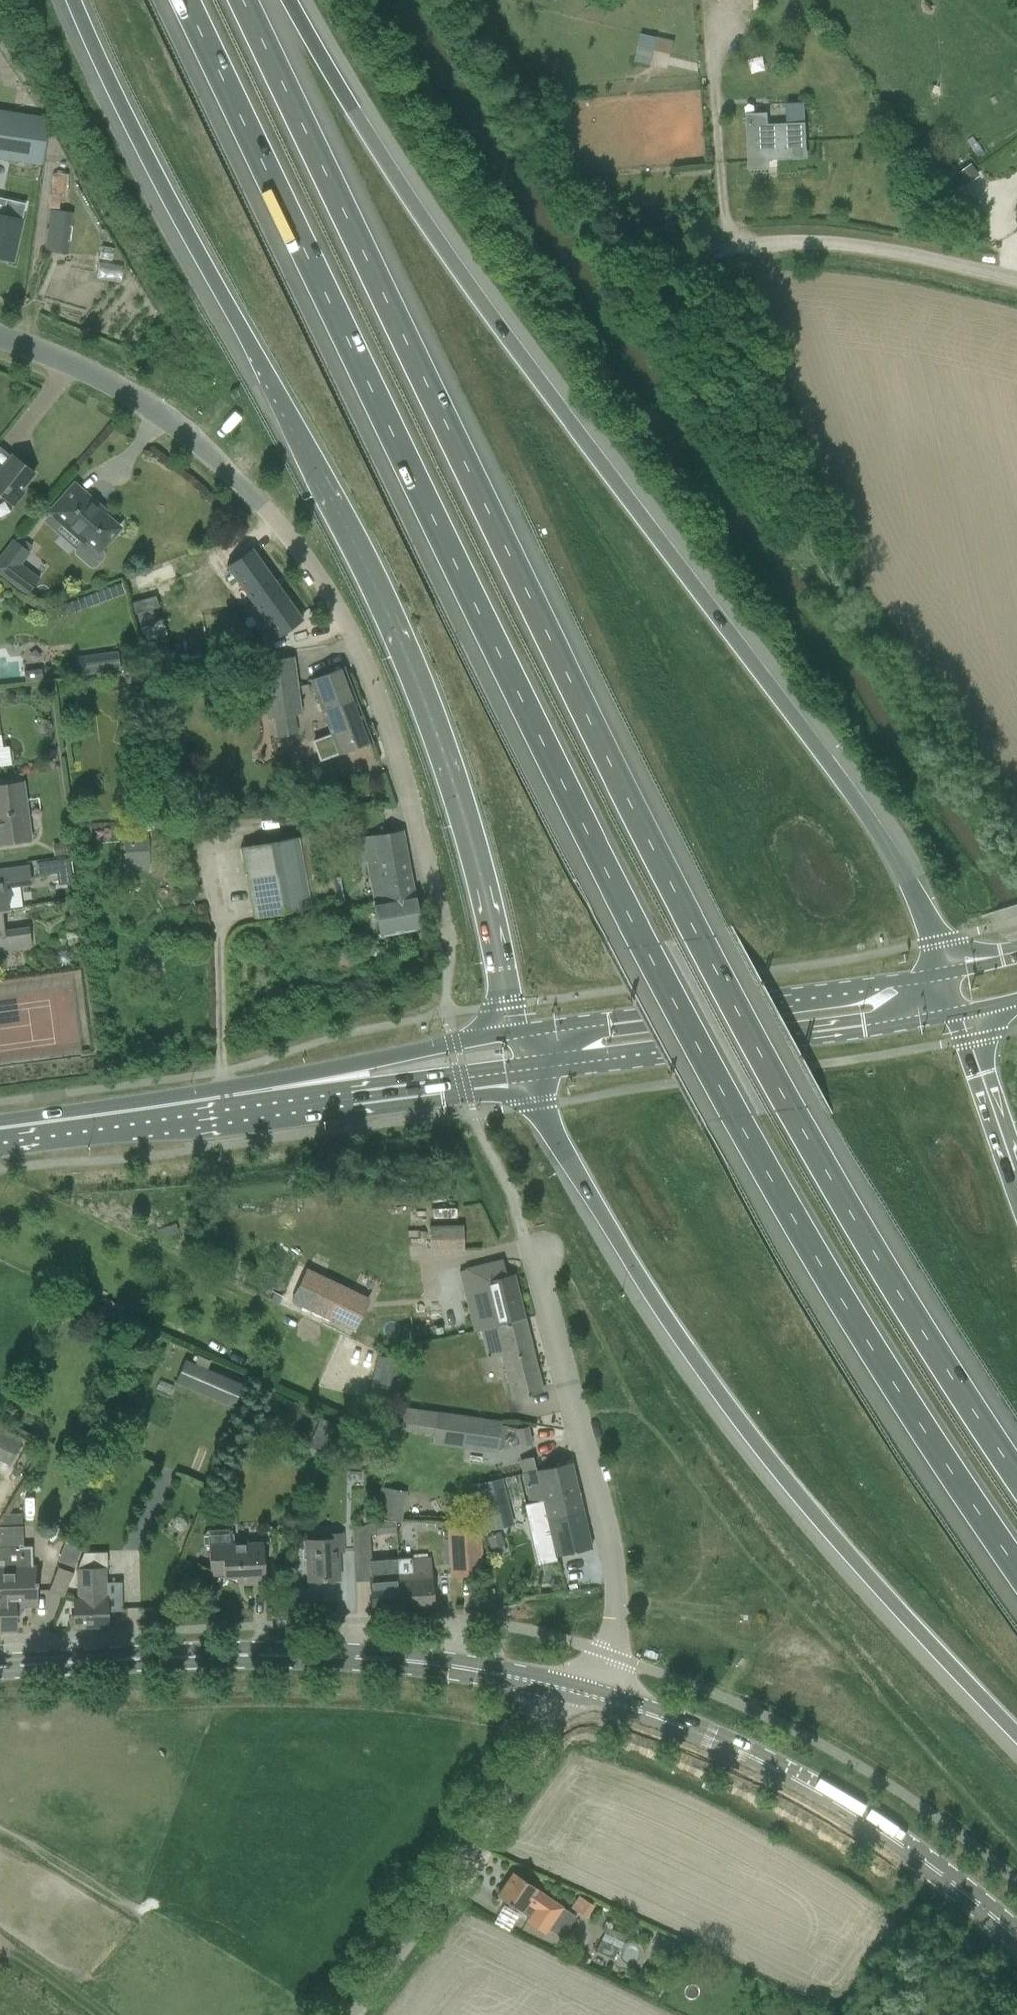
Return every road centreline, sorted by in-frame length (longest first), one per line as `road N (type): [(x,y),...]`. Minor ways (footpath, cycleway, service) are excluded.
road 1 (motorway): [(190,0),(734,1116),(1016,1573)]
road 2 (motorway): [(1016,1477),(791,1109),(699,939),(403,351),(247,0)]
road 3 (motorway): [(941,975),(897,859),(498,325),(390,173),(288,0)]
road 4 (motorway): [(73,0),(211,274),(370,555),(416,658),(471,811),(521,1034)]
road 5 (motorway): [(529,1076),(536,1105),(664,1317),(765,1455),(1016,1735)]
road 6 (residential): [(447,950),(404,780),(309,558),(241,484),(136,397),(0,344)]
road 7 (tertiary): [(575,1693),(347,1657),(0,1668)]
road 8 (tertiary): [(1016,1942),(960,1888),(868,1822),(766,1764),(575,1693)]
road 9 (unclassified): [(575,1693),(607,1651),(619,1609),(605,1513),(523,1232)]
road 10 (secondary): [(529,1076),(953,1014)]
road 11 (secondary): [(941,975),(521,1034)]
road 12 (unclassified): [(354,2014),(575,1693)]
road 13 (secondary): [(0,1136),(309,1091)]
road 14 (unclassified): [(1016,279),(895,244),(764,241),(722,250)]
road 15 (secondary): [(309,1091),(360,1098),(529,1076)]
road 16 (secondary): [(521,1034),(354,1065),(309,1091)]
road 17 (motorway): [(1016,1198),(953,1014)]

